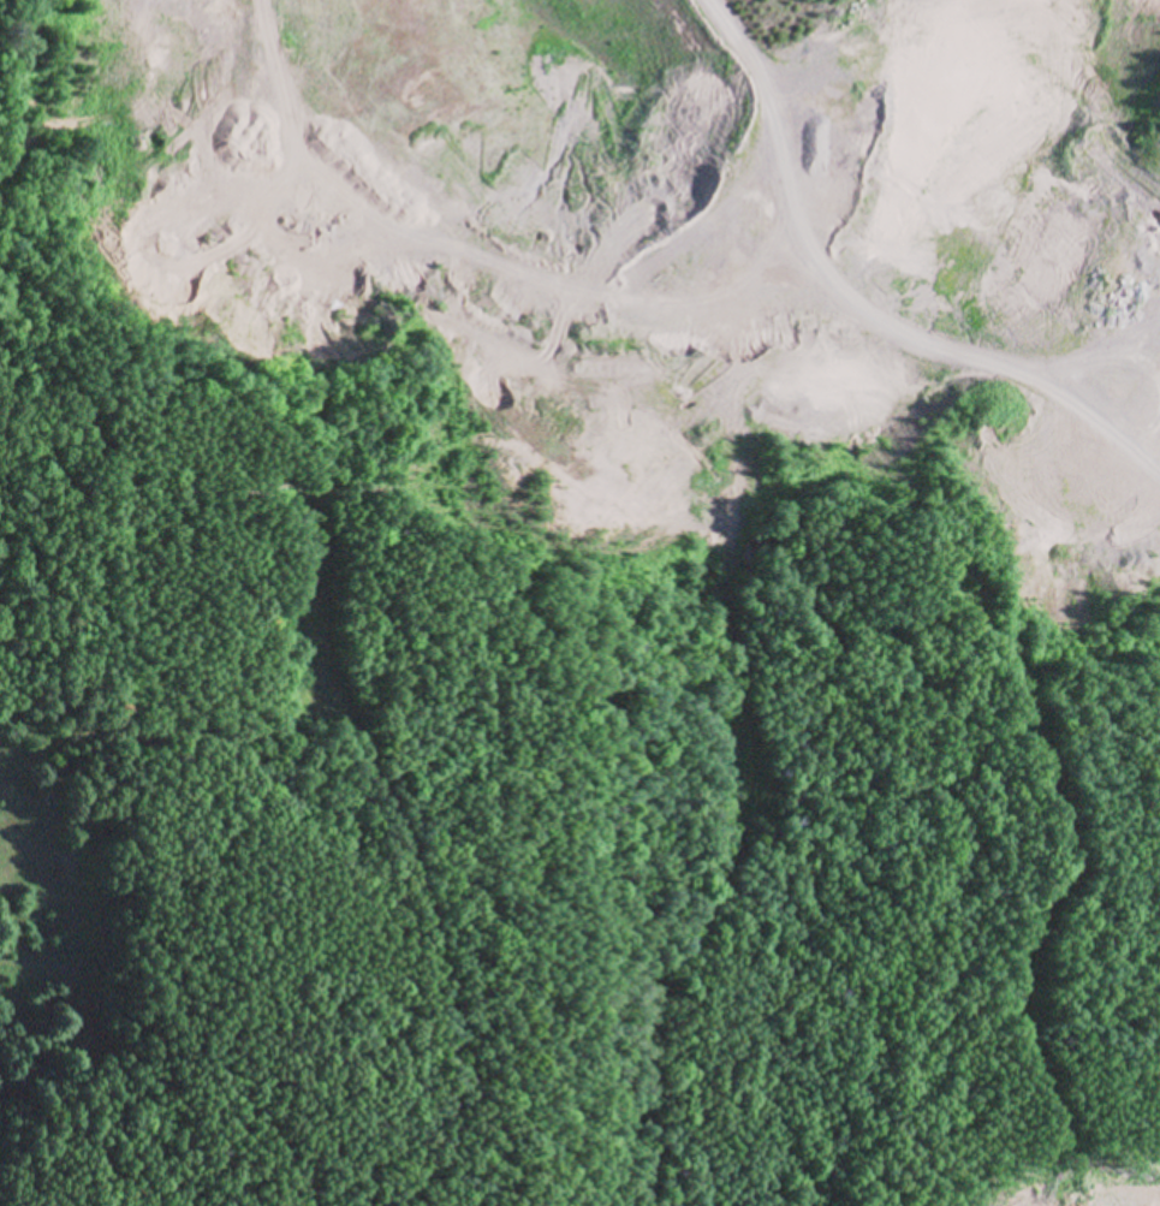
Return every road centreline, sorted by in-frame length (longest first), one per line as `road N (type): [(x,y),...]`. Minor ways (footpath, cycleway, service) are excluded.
road 1 (track): [(1159,193),(1102,115),(1054,77),(1007,67),(864,114),(811,106),(759,64),(709,0)]

